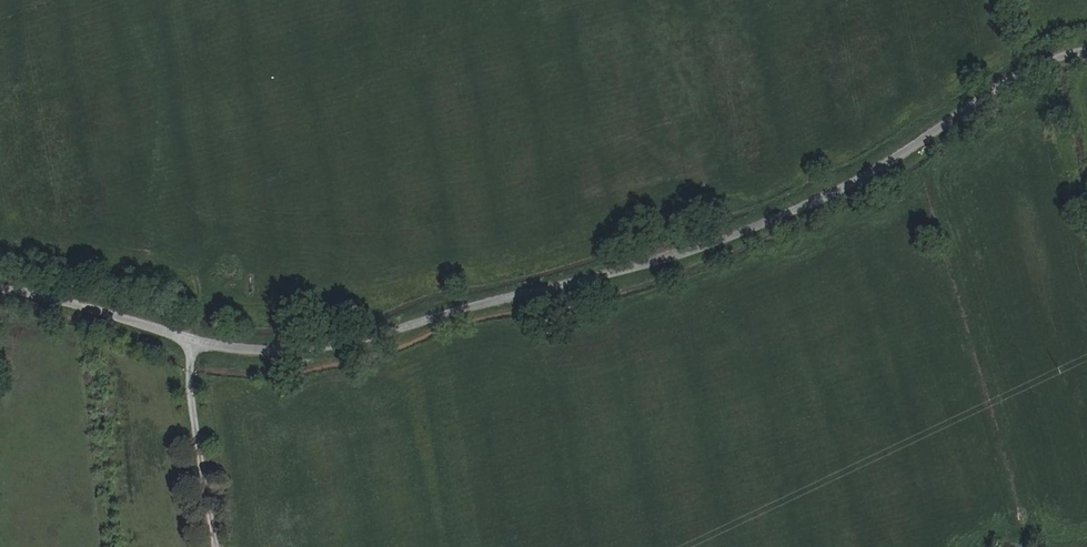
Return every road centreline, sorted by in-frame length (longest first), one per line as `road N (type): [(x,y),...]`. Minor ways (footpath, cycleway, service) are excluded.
road 1 (unclassified): [(0,284),(198,345),(271,356),(370,342),(705,247),(817,203),(869,178),(976,100),(1051,58),(1086,51)]

